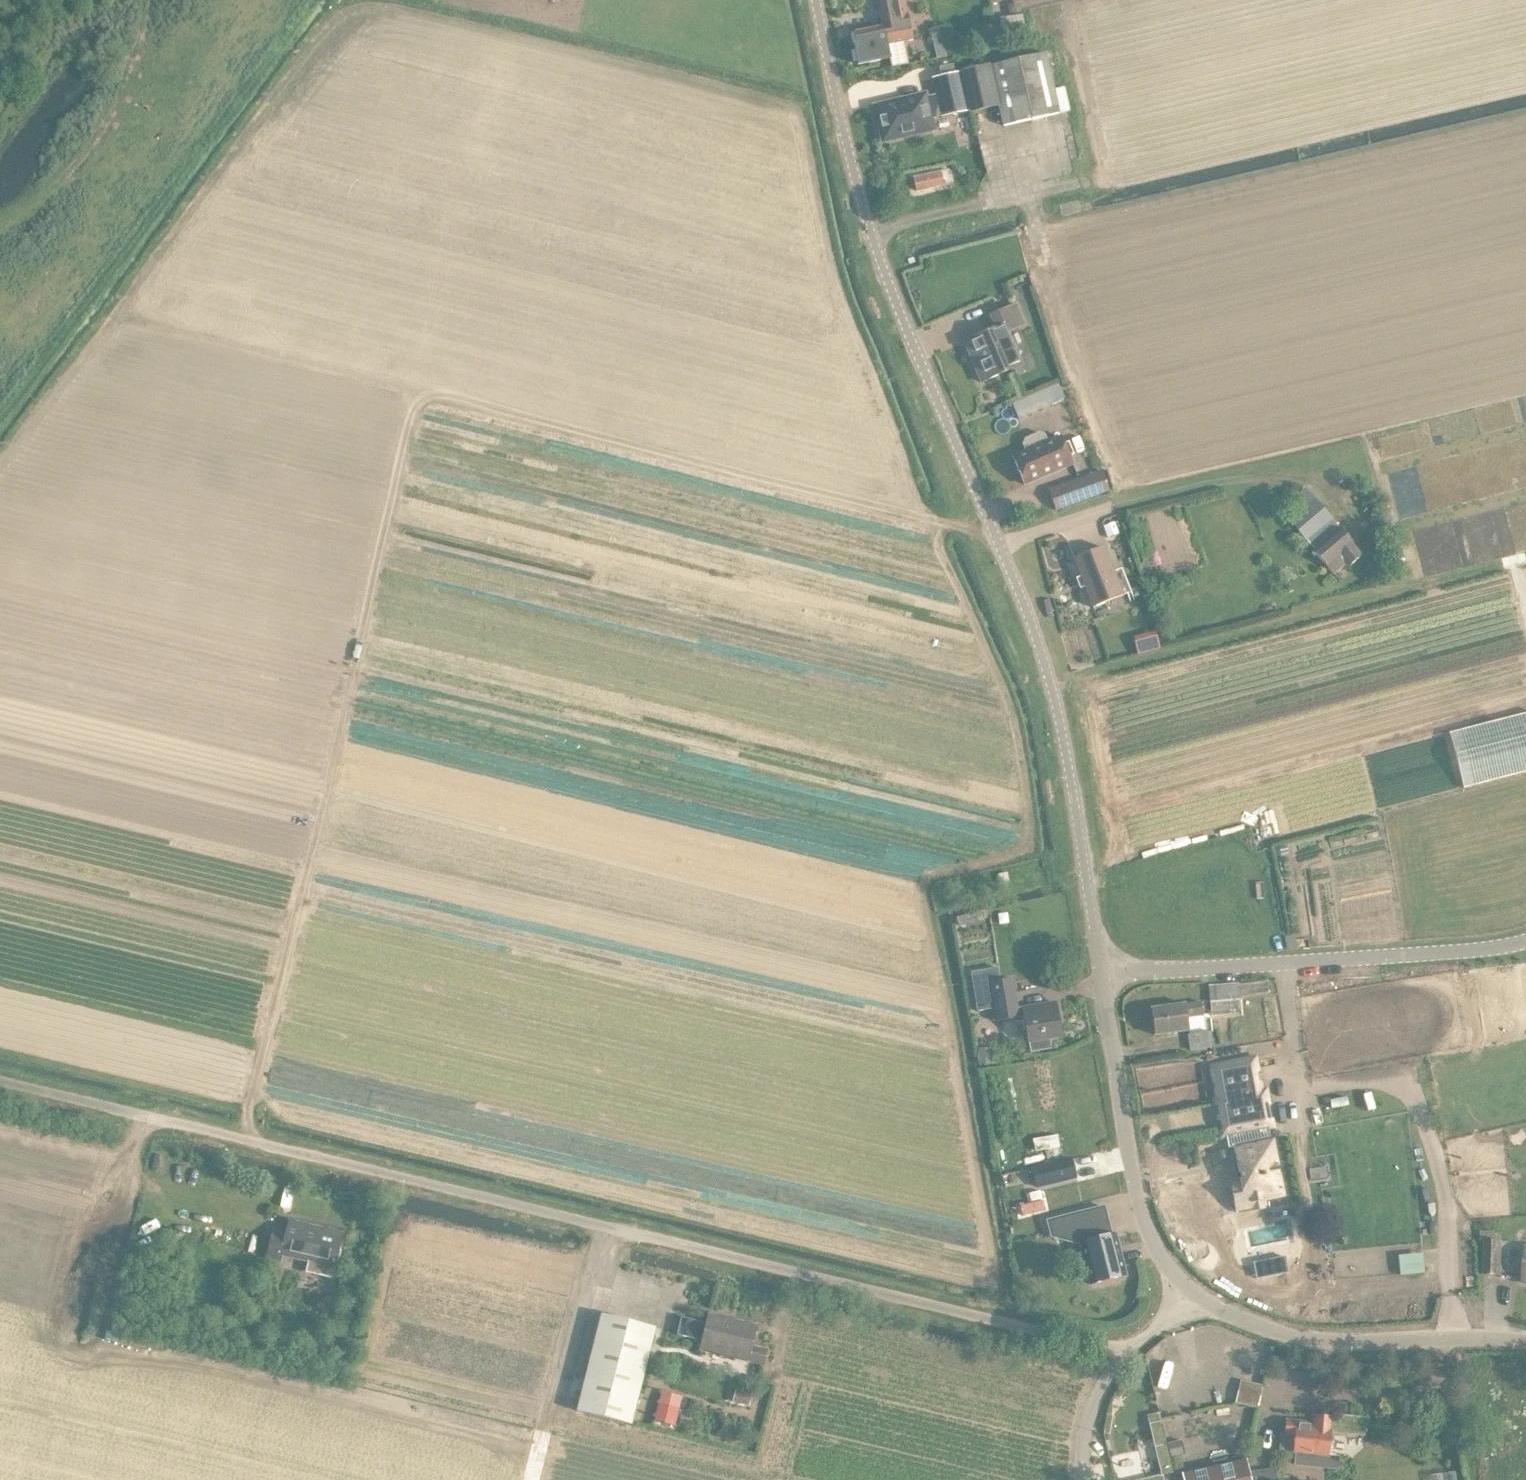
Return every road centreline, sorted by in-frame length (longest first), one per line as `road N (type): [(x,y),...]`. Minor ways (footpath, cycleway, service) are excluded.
road 1 (track): [(242,1138),(420,385),(997,535)]
road 2 (track): [(1029,832),(1017,724),(827,261),(797,100),(372,0)]
road 3 (unclassified): [(1131,1351),(1049,1339),(0,1079)]
road 4 (unclassified): [(1102,978),(1051,677),(915,346),(856,174),(819,0)]
road 5 (track): [(1028,192),(1068,367),(1120,465),(1153,480),(1525,389)]
road 6 (track): [(356,0),(312,37),(131,292),(135,313),(420,385)]
road 7 (unclassified): [(1102,978),(1506,948),(1525,940)]
road 8 (track): [(145,1115),(126,1163),(50,1479)]
road 9 (unclassified): [(1525,1346),(1498,1339),(1319,1347),(1257,1328),(1190,1293)]
road 10 (unclassified): [(1190,1293),(1159,1257),(1141,1207),(1102,978)]
road 11 (track): [(17,1479),(94,1184)]
road 12 (track): [(0,460),(99,330),(135,313)]
road 13 (unclassified): [(1086,1479),(1083,1437),(1131,1351)]

